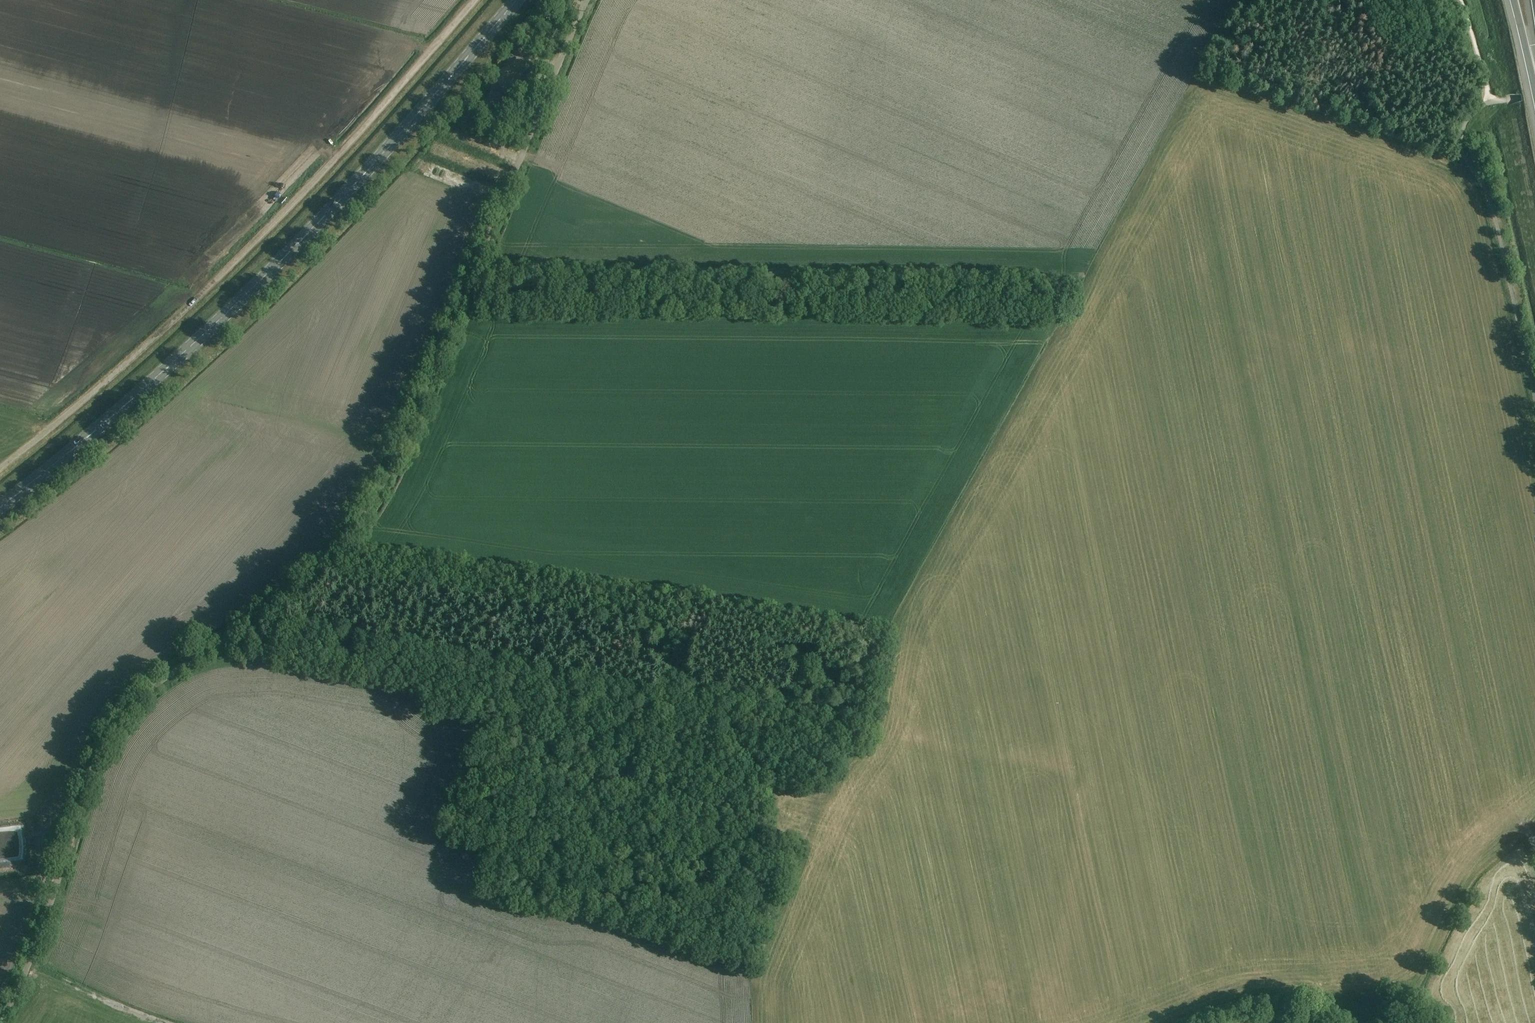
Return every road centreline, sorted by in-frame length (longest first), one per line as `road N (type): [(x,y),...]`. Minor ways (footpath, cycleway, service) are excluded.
road 1 (unclassified): [(0,1022),(20,998),(93,780),(124,718),(306,585),(346,546),(386,481),(588,0)]
road 2 (primary): [(0,508),(145,389),(285,257),(518,0)]
road 3 (track): [(473,0),(243,253),(0,468)]
road 4 (track): [(1187,1022),(1266,1001),(1344,1017)]

